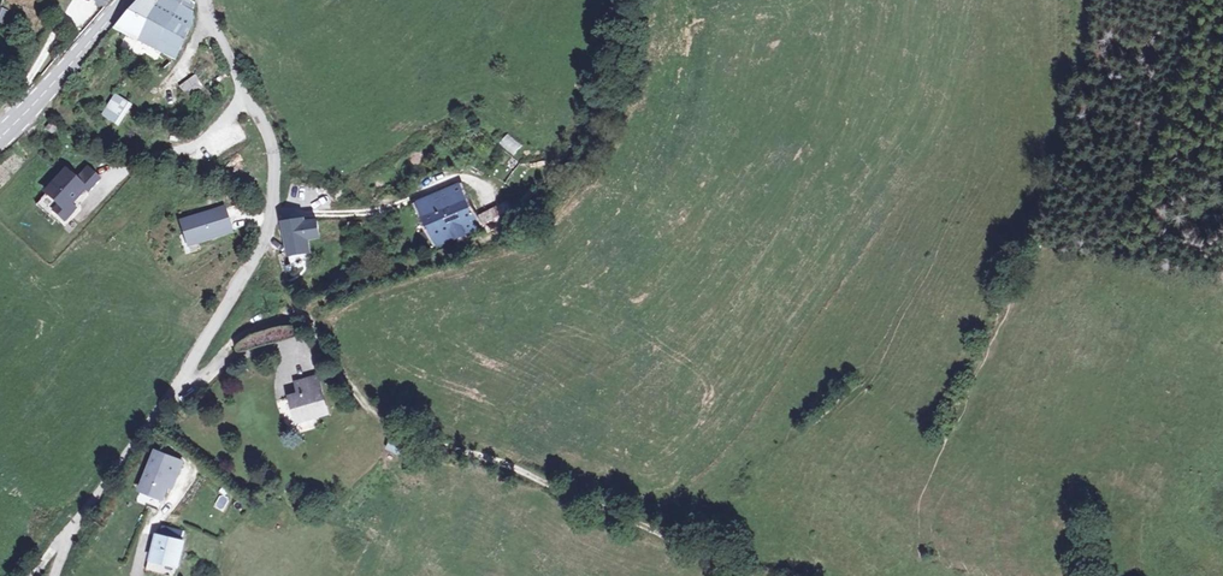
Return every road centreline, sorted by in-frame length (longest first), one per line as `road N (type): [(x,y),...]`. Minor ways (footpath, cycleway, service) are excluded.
road 1 (residential): [(56,575),(77,524),(266,242),(274,155),(206,0)]
road 2 (track): [(298,310),(389,424),(534,477),(744,575)]
road 3 (track): [(298,310),(539,217),(610,127),(629,85),(644,0)]
road 4 (secondary): [(125,0),(0,138)]

